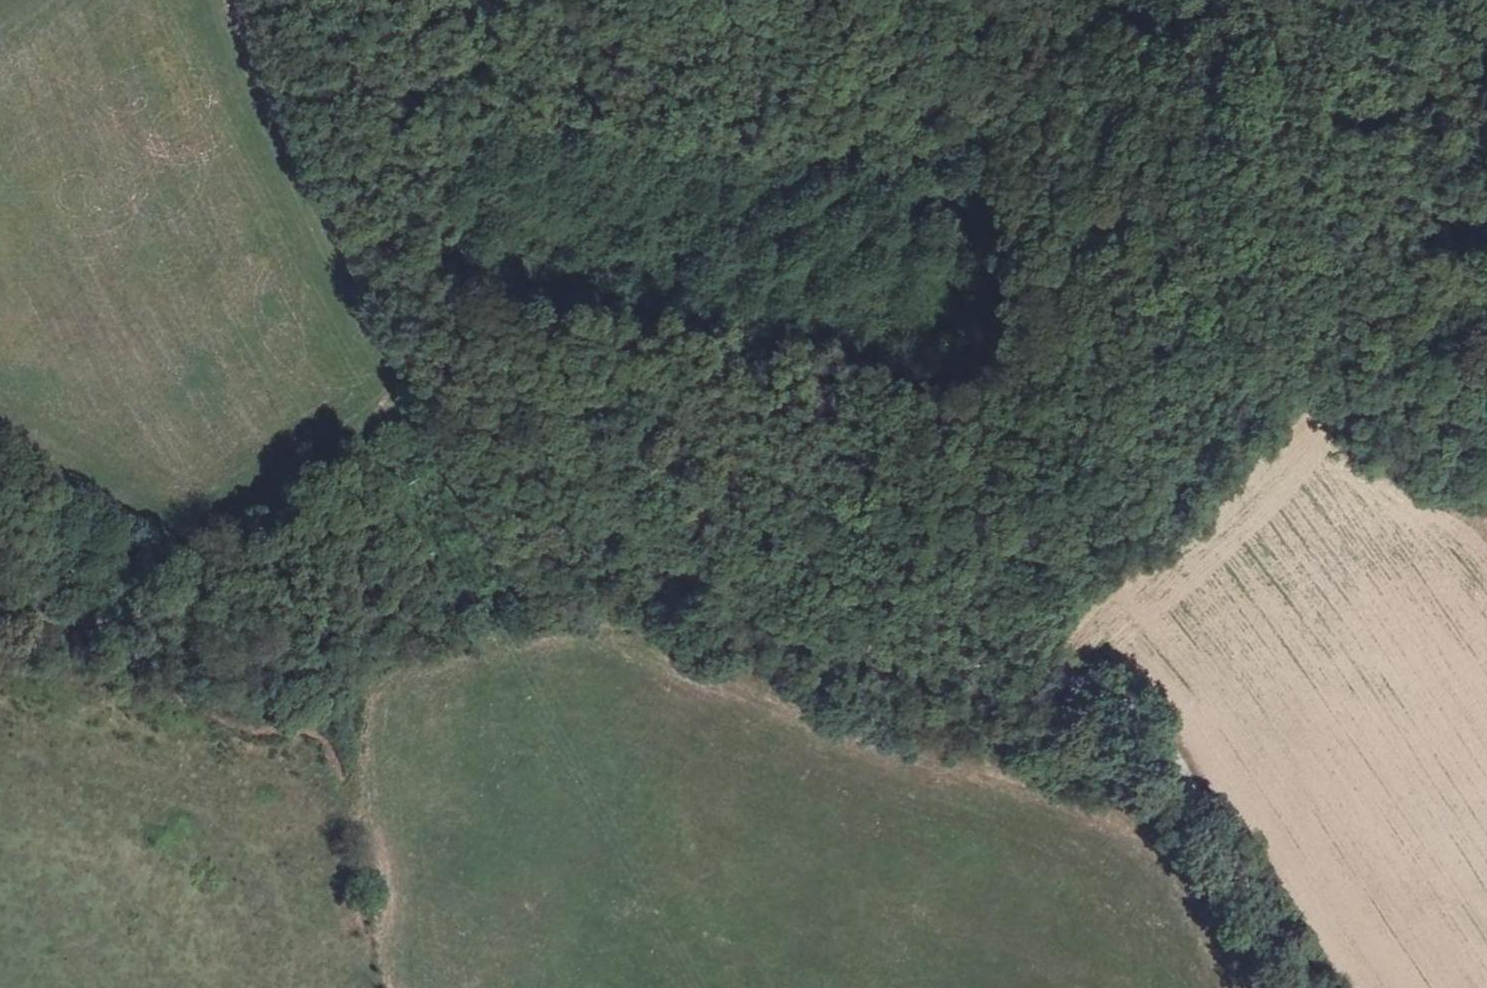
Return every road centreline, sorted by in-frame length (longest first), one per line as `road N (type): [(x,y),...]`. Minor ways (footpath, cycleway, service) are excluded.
road 1 (track): [(1315,987),(1185,771),(1119,695),(1082,672),(907,661),(773,617),(675,563),(573,475),(475,414)]
road 2 (track): [(0,607),(97,619),(144,612),(475,414)]
road 3 (track): [(475,414),(375,307),(256,57),(241,0)]

